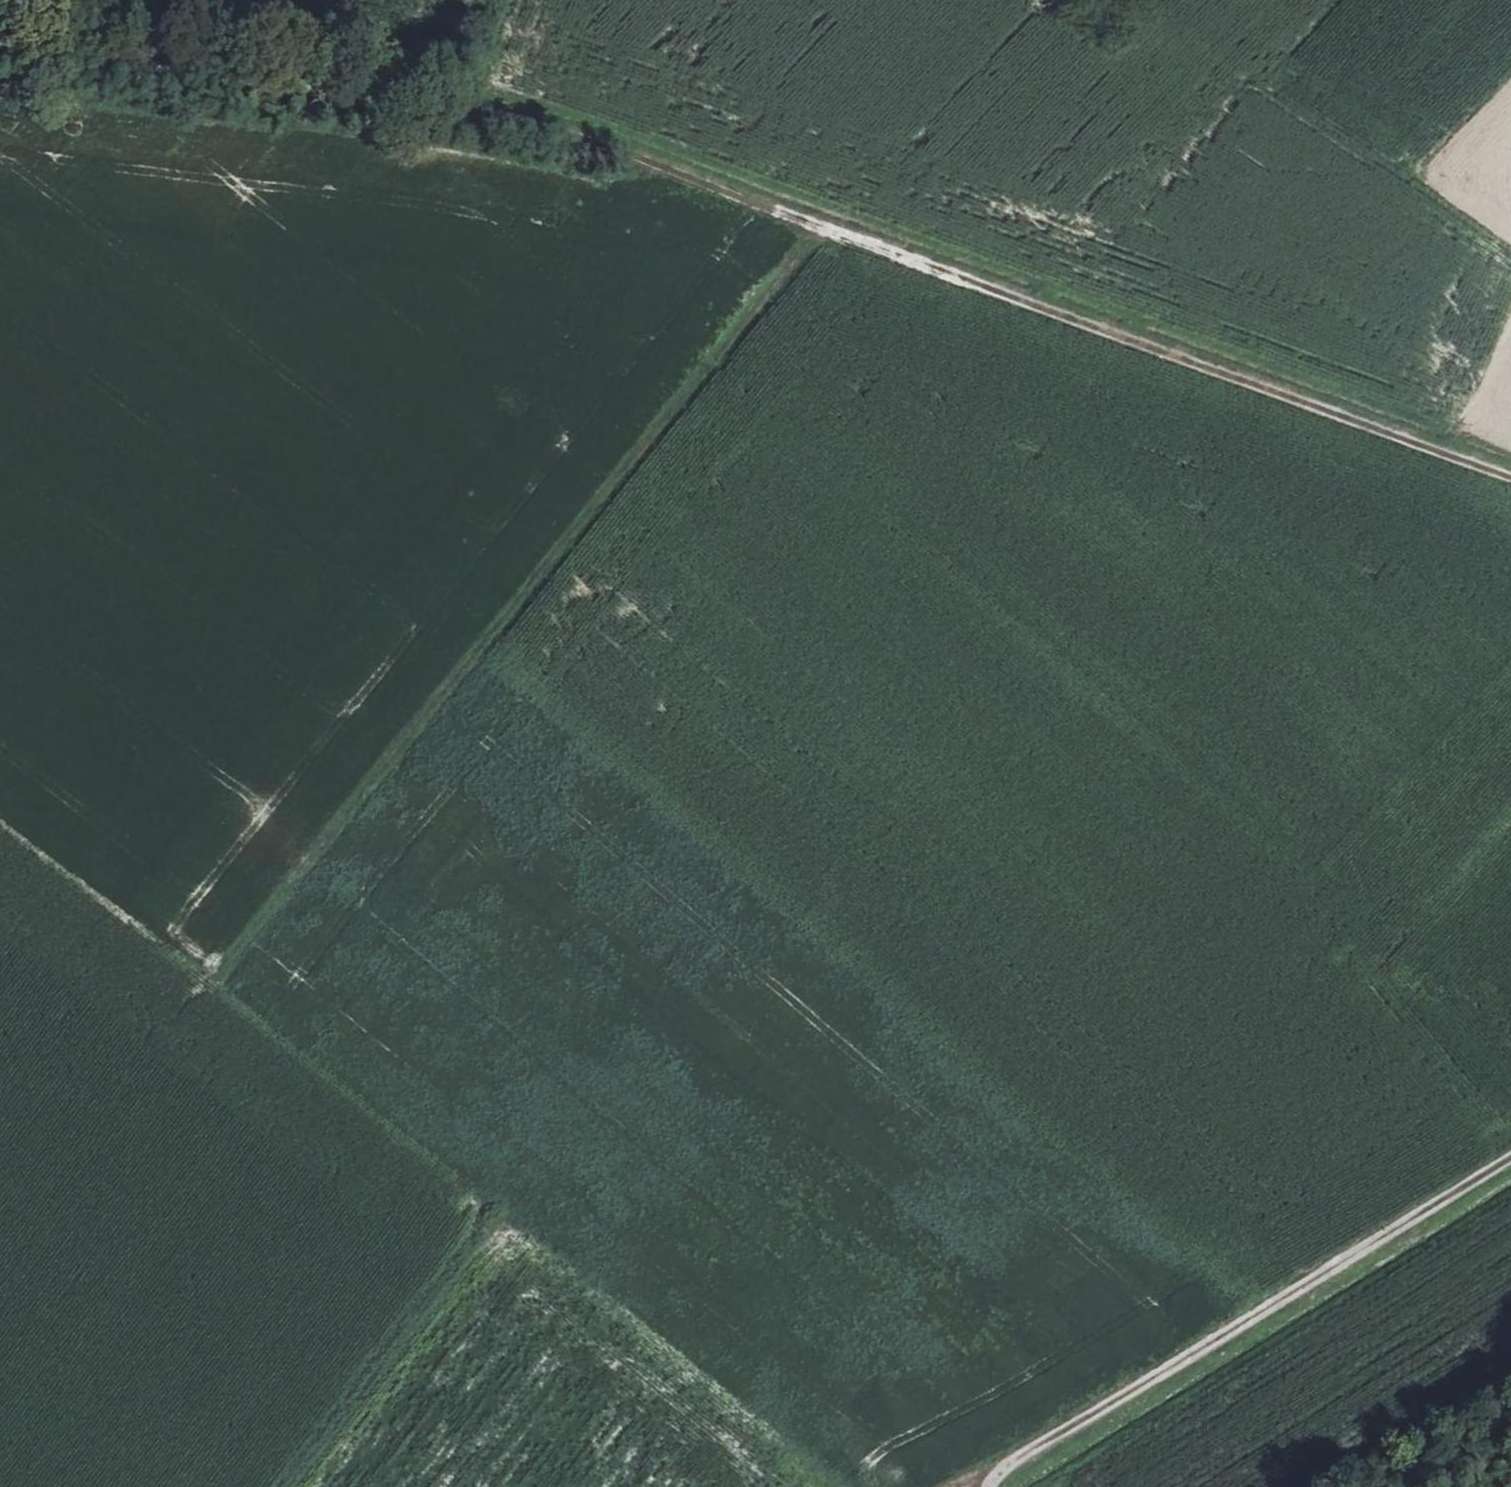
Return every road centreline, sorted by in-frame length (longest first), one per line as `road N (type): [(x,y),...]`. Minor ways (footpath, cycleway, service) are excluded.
road 1 (track): [(1510,470),(581,139),(0,39)]
road 2 (track): [(985,1486),(1001,1466),(1510,1153)]

